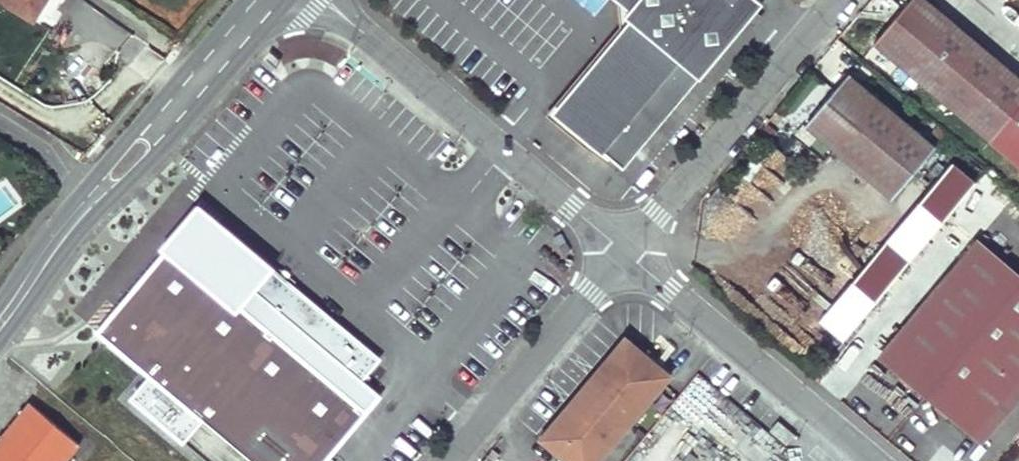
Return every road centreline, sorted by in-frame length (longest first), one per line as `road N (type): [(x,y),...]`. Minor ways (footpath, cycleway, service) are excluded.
road 1 (unclassified): [(328,0),(623,253)]
road 2 (unclassified): [(831,0),(623,253)]
road 3 (unclassified): [(623,253),(873,460)]
road 4 (unclassified): [(444,460),(623,253)]
road 5 (secondary): [(97,194),(266,0)]
road 6 (secondary): [(0,323),(97,194)]
road 7 (residential): [(97,194),(53,149),(0,115)]

